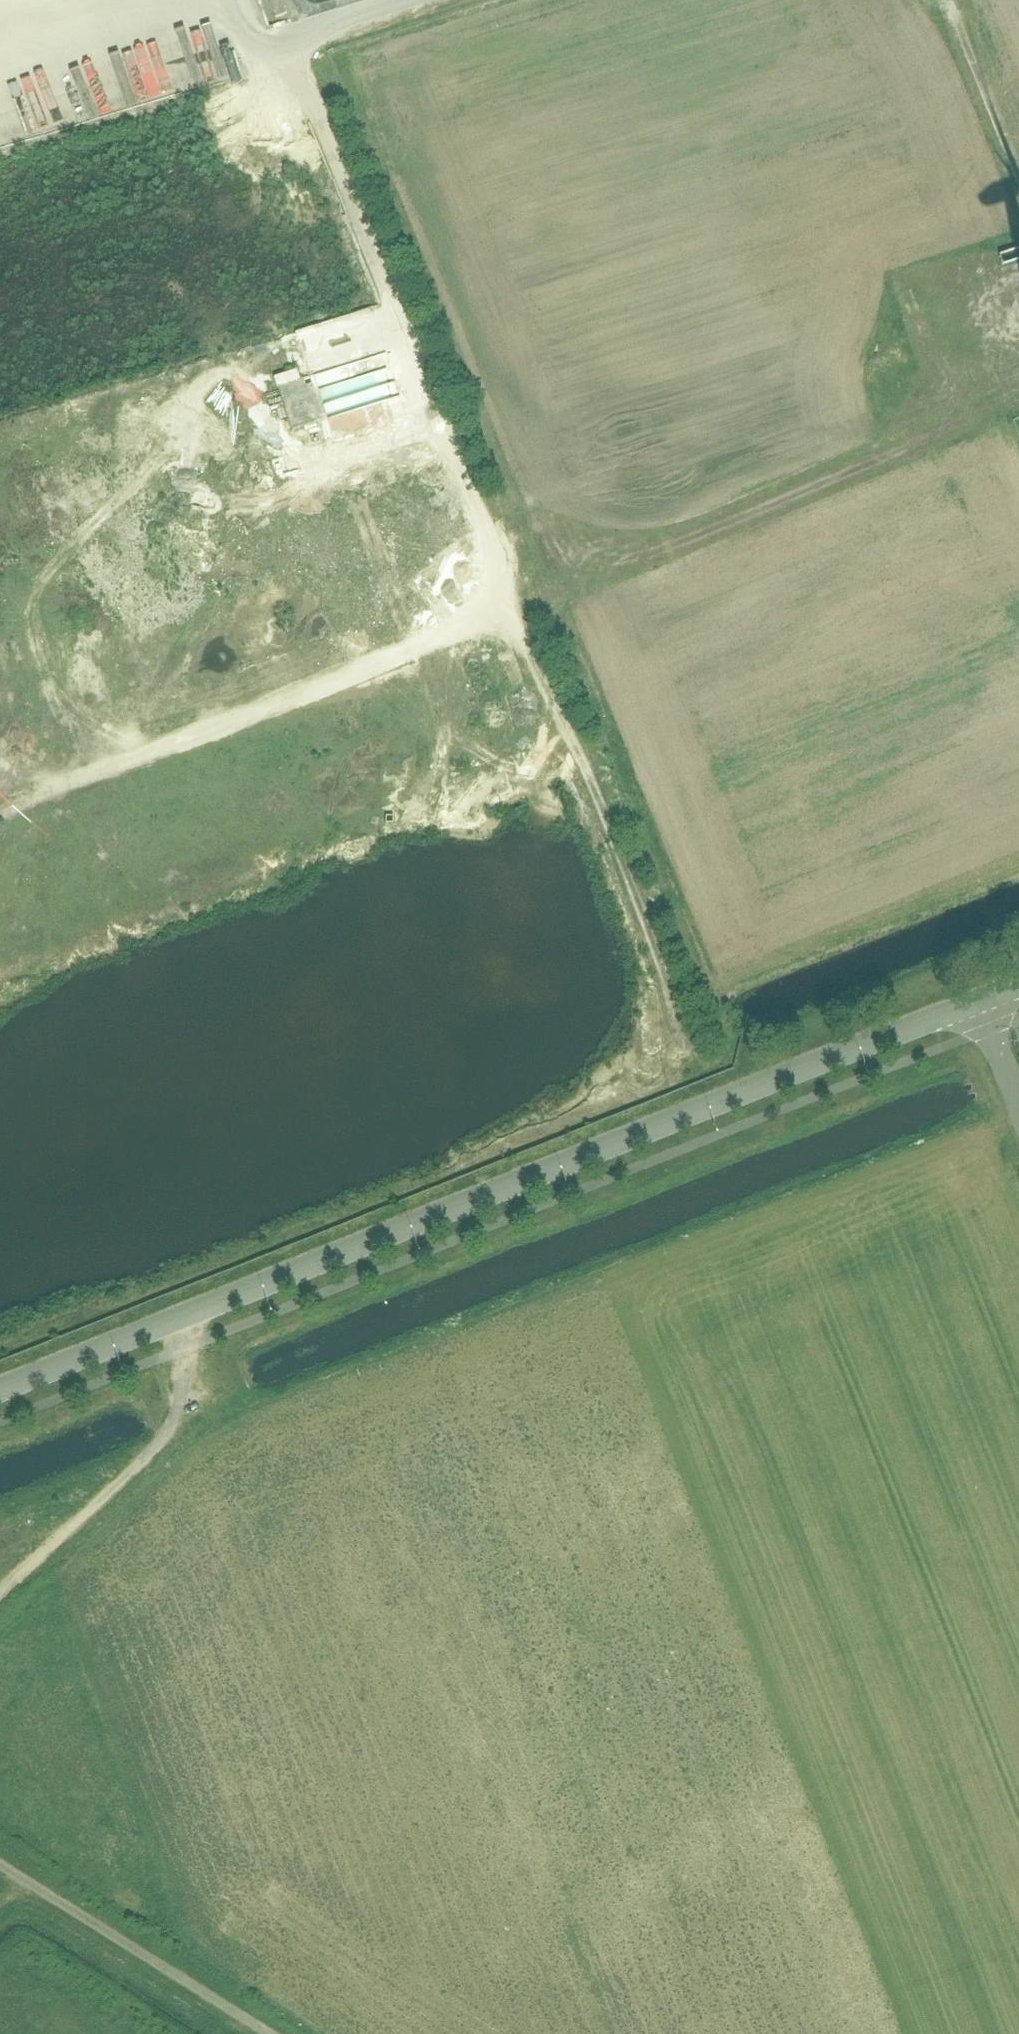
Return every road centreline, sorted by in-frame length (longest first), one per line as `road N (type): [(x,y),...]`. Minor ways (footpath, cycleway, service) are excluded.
road 1 (tertiary): [(0,1390),(985,997)]
road 2 (track): [(0,1591),(165,1436),(184,1386),(172,1321)]
road 3 (unclassified): [(264,2033),(0,1869)]

